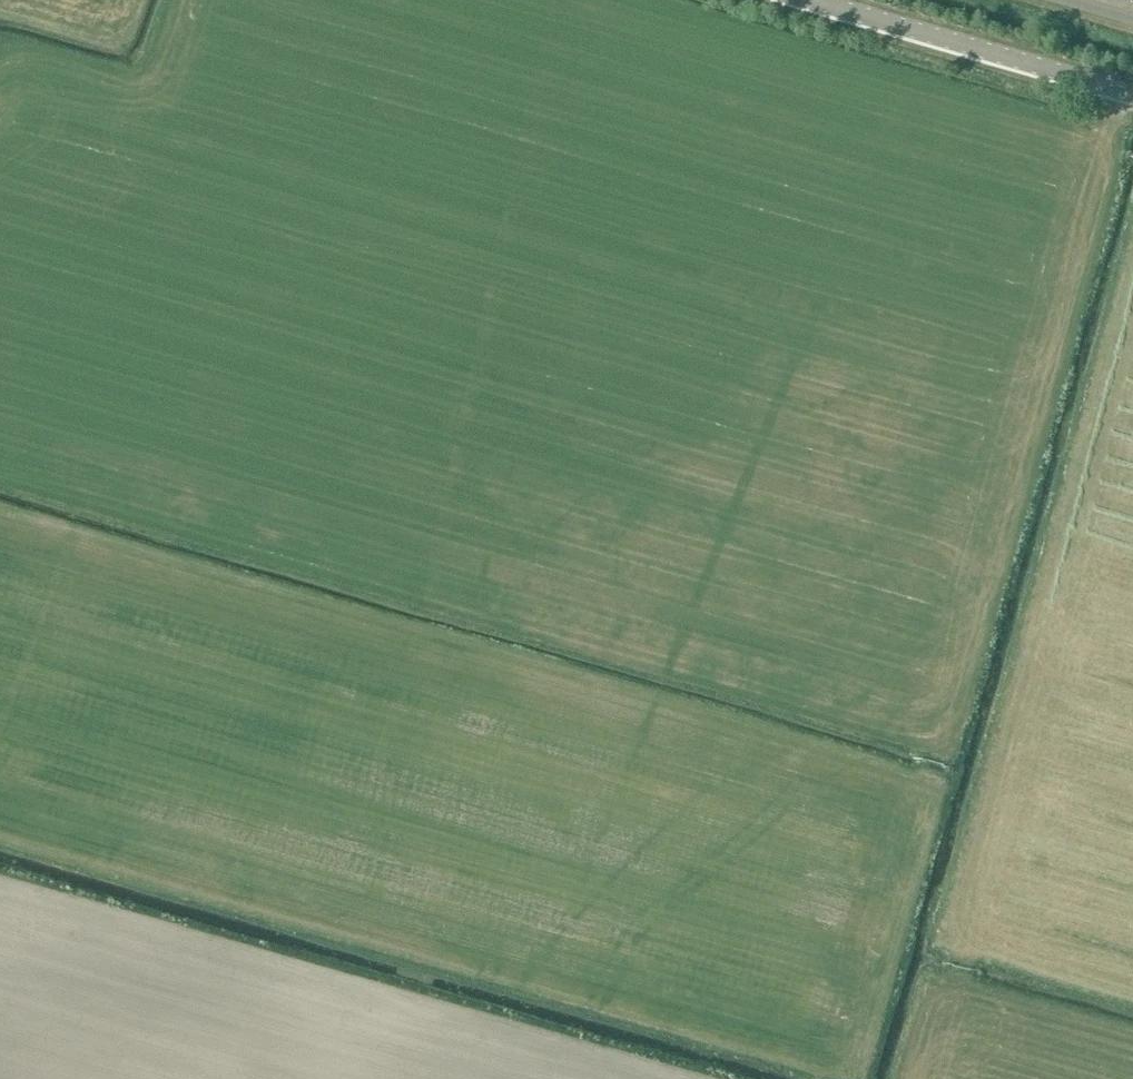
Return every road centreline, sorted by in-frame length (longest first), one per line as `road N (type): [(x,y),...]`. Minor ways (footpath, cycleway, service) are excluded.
road 1 (tertiary): [(1132,95),(805,0)]

